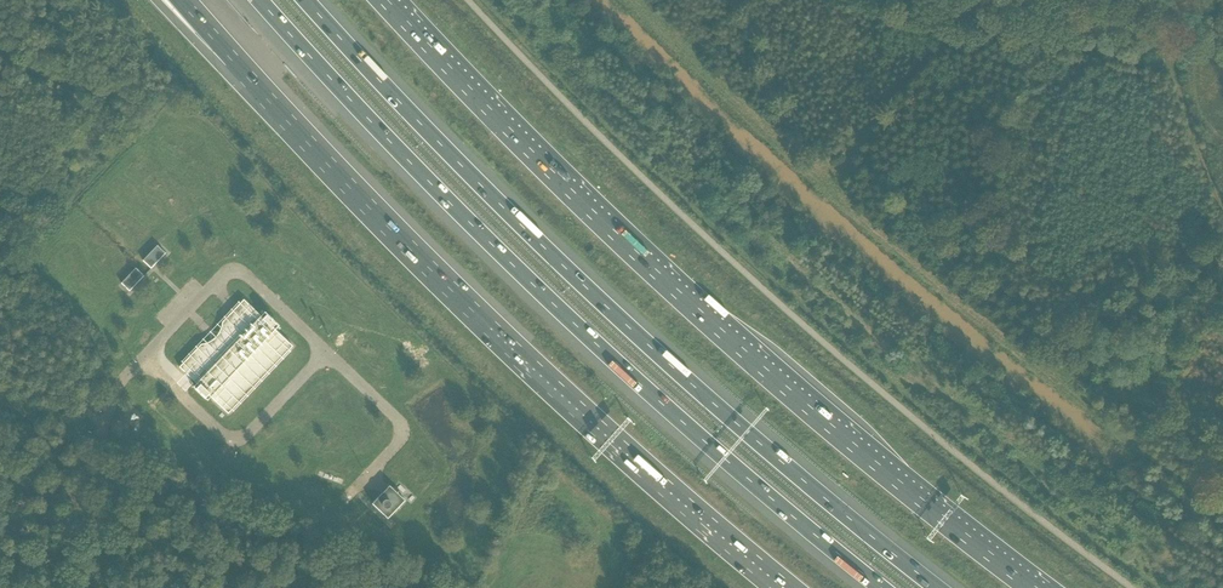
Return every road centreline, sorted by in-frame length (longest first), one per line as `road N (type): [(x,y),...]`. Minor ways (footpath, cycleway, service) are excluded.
road 1 (trunk): [(1027,587),(682,302),(382,0)]
road 2 (motorway): [(935,587),(644,344),(304,0)]
road 3 (motorway): [(258,0),(376,134),(620,369),(881,587)]
road 4 (trunk): [(239,67),(496,329),(789,587)]
road 5 (unclassified): [(289,587),(0,483)]

